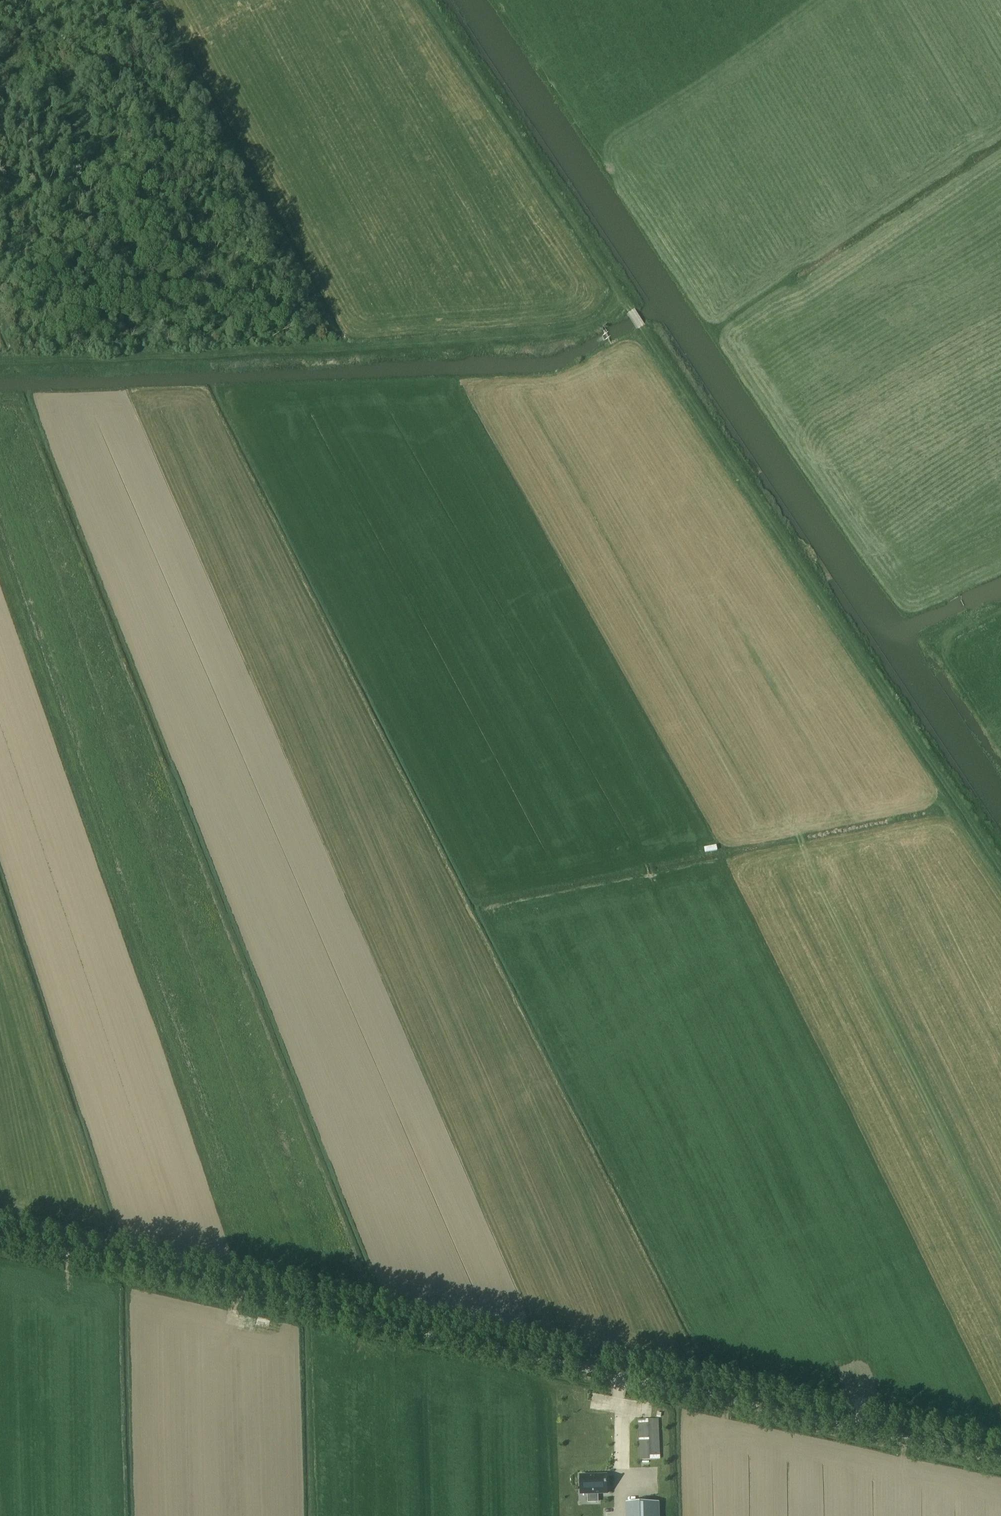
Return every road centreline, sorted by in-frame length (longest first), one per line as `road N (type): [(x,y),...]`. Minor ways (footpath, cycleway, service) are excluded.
road 1 (unclassified): [(1000,1455),(0,1240)]

